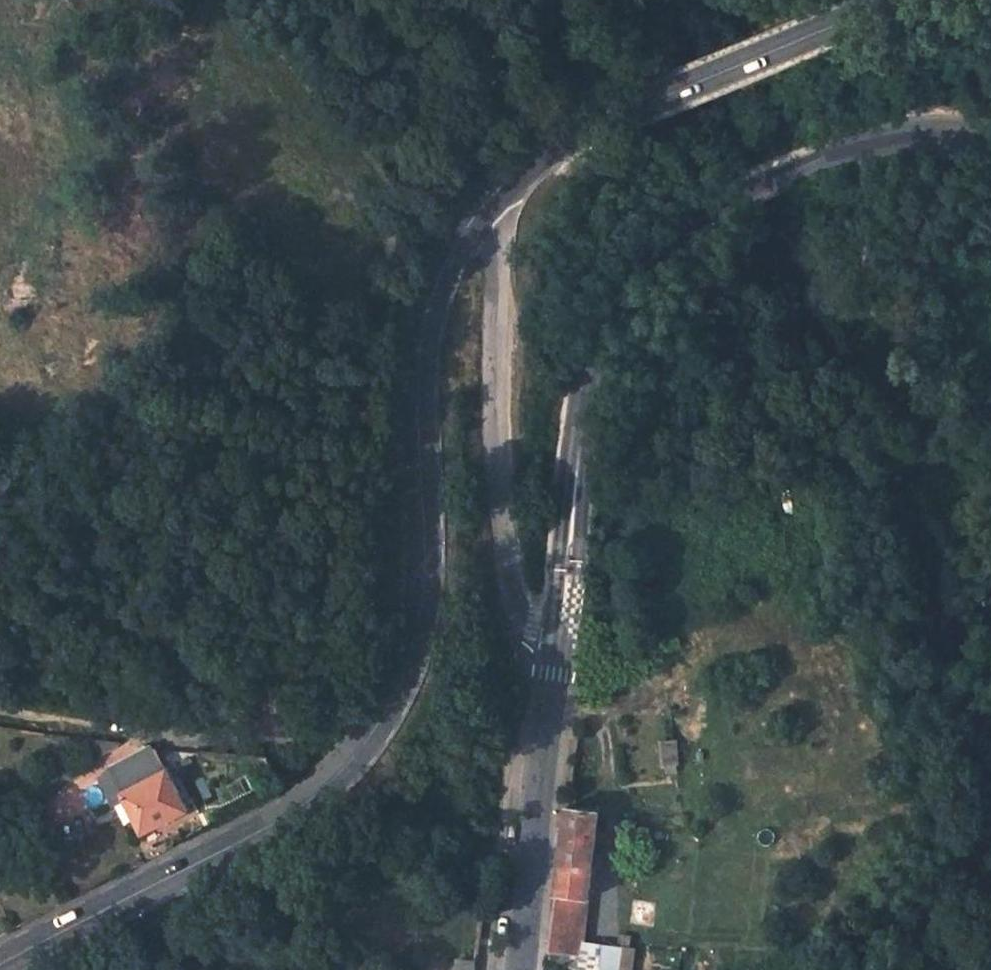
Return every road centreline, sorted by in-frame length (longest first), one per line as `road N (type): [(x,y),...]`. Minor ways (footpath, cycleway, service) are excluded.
road 1 (secondary): [(493,197),(453,252),(427,323),(417,386),(426,585),(415,646),(392,701),(325,786),(262,830),(0,964)]
road 2 (unclassified): [(493,197),(495,448),(512,605),(558,655),(521,969)]
road 3 (secondary): [(911,0),(608,120),(544,152),(493,197)]
road 4 (track): [(363,745),(0,709)]
road 5 (track): [(903,136),(789,83),(740,20),(642,1)]

